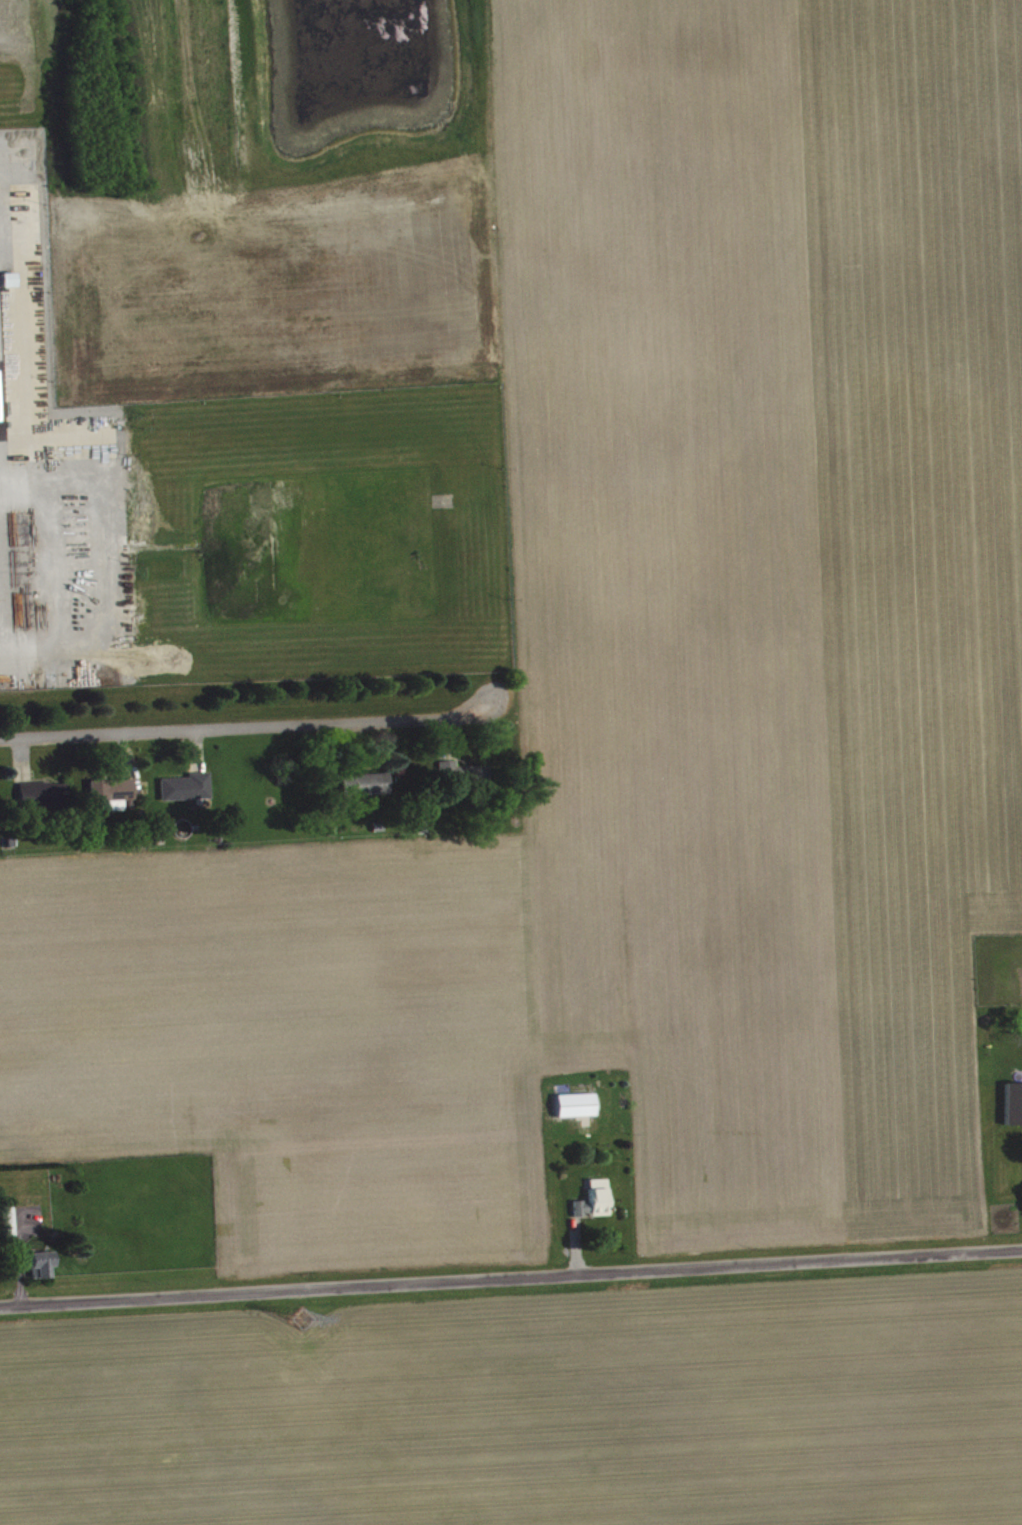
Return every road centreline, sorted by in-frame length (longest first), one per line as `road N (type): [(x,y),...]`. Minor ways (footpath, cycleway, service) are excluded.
road 1 (residential): [(0,1307),(1021,1252)]
road 2 (residential): [(0,739),(457,717),(498,698)]

